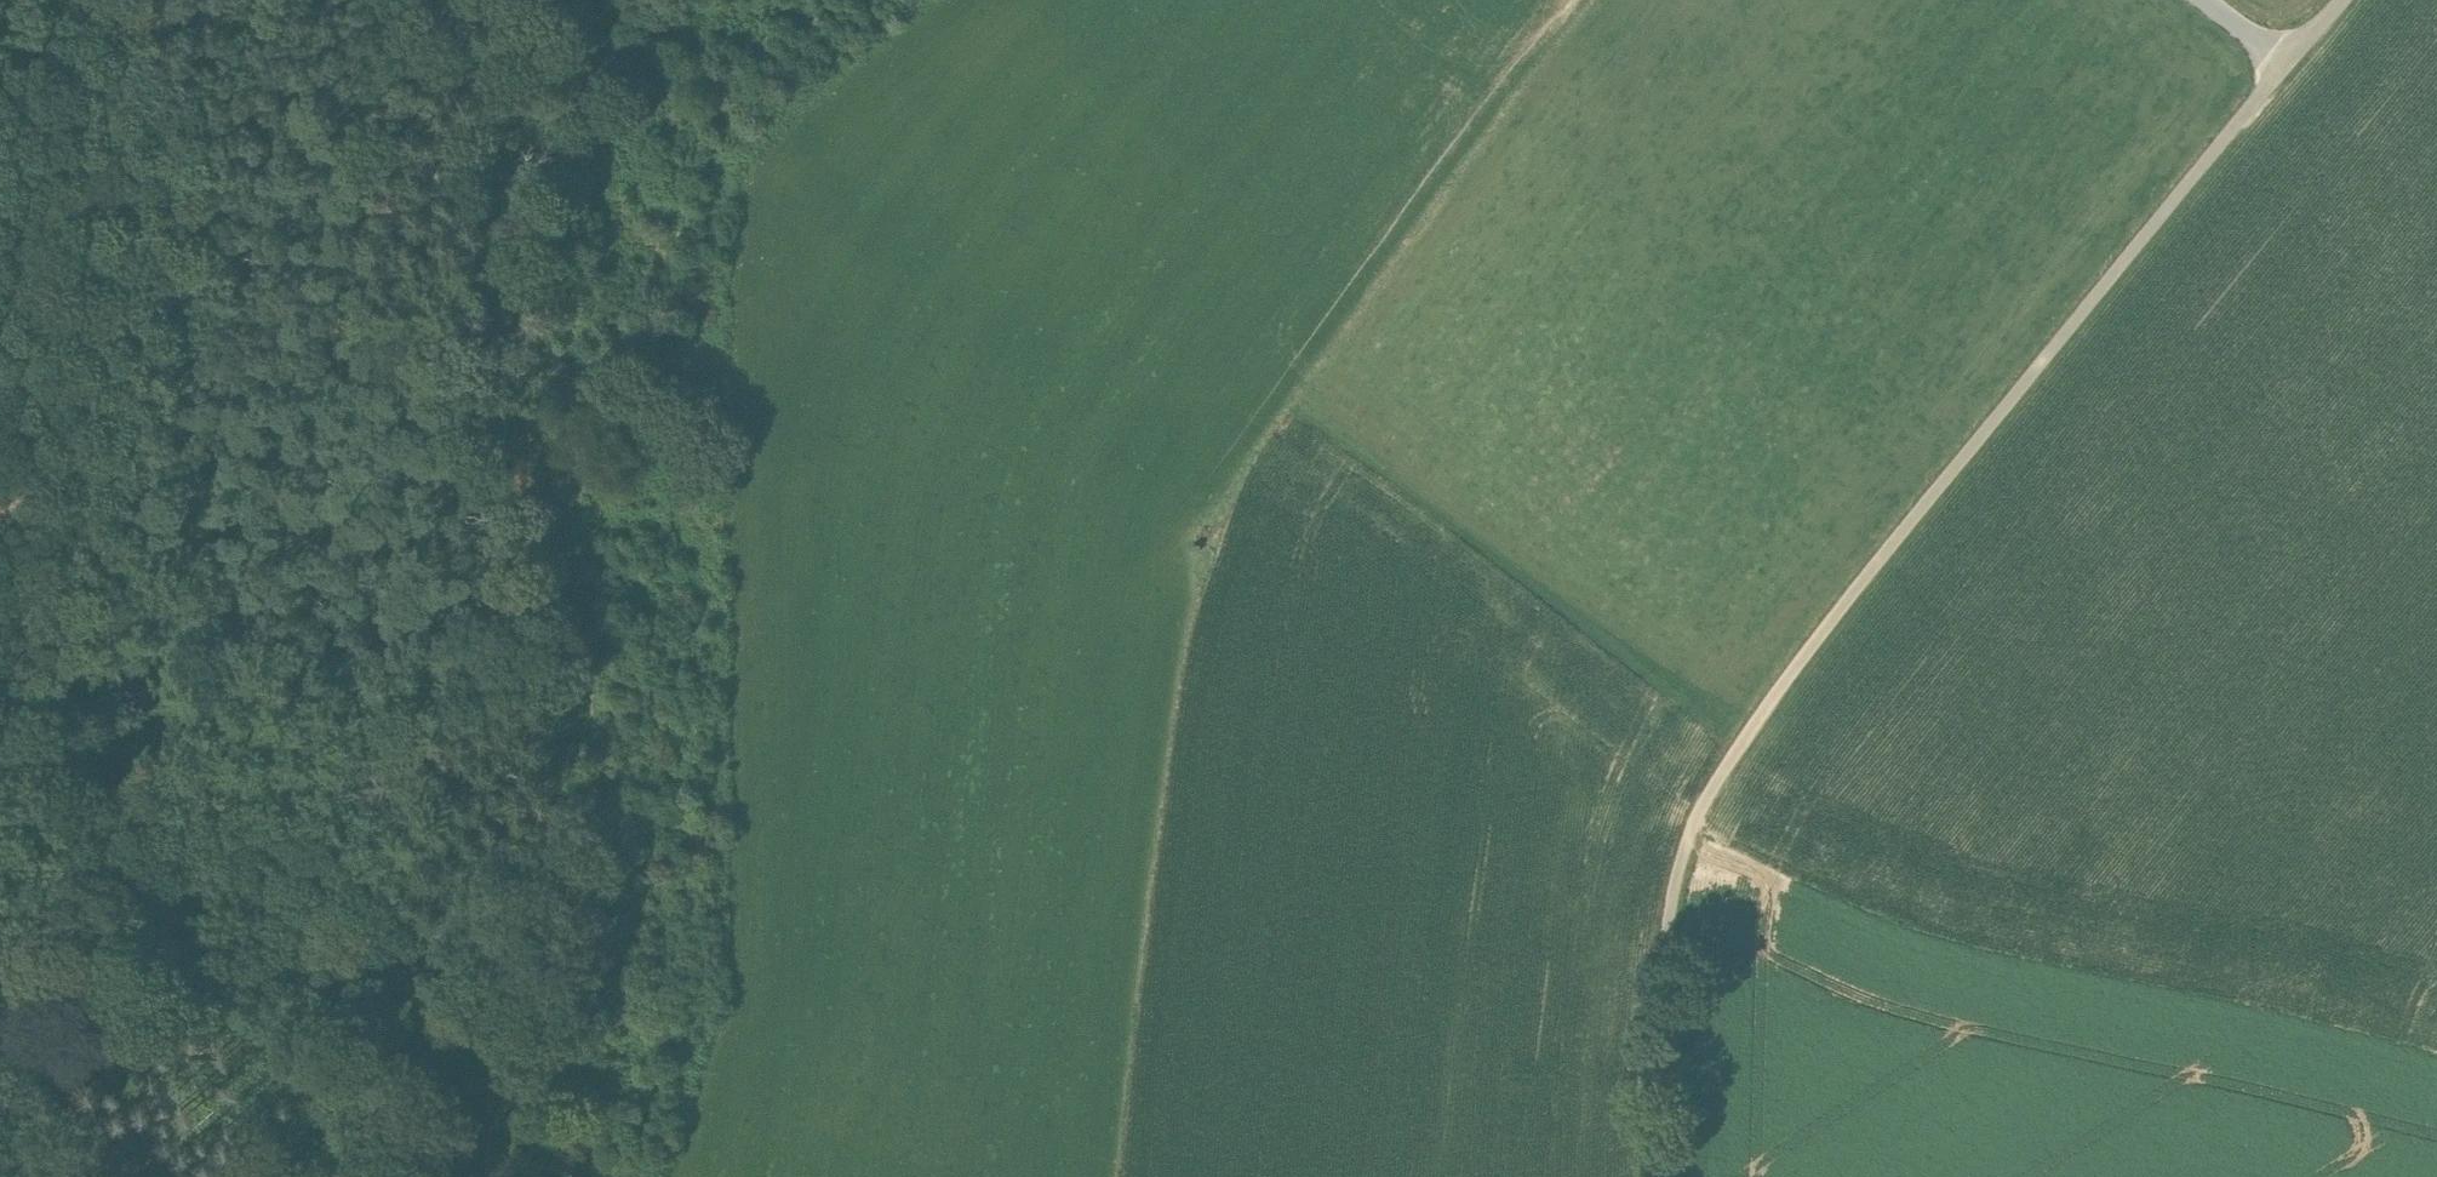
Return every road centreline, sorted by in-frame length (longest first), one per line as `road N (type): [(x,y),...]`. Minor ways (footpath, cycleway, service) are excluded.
road 1 (unclassified): [(1656,1176),(1671,905),(1690,834),(1719,777),(1899,535),(2340,0)]

